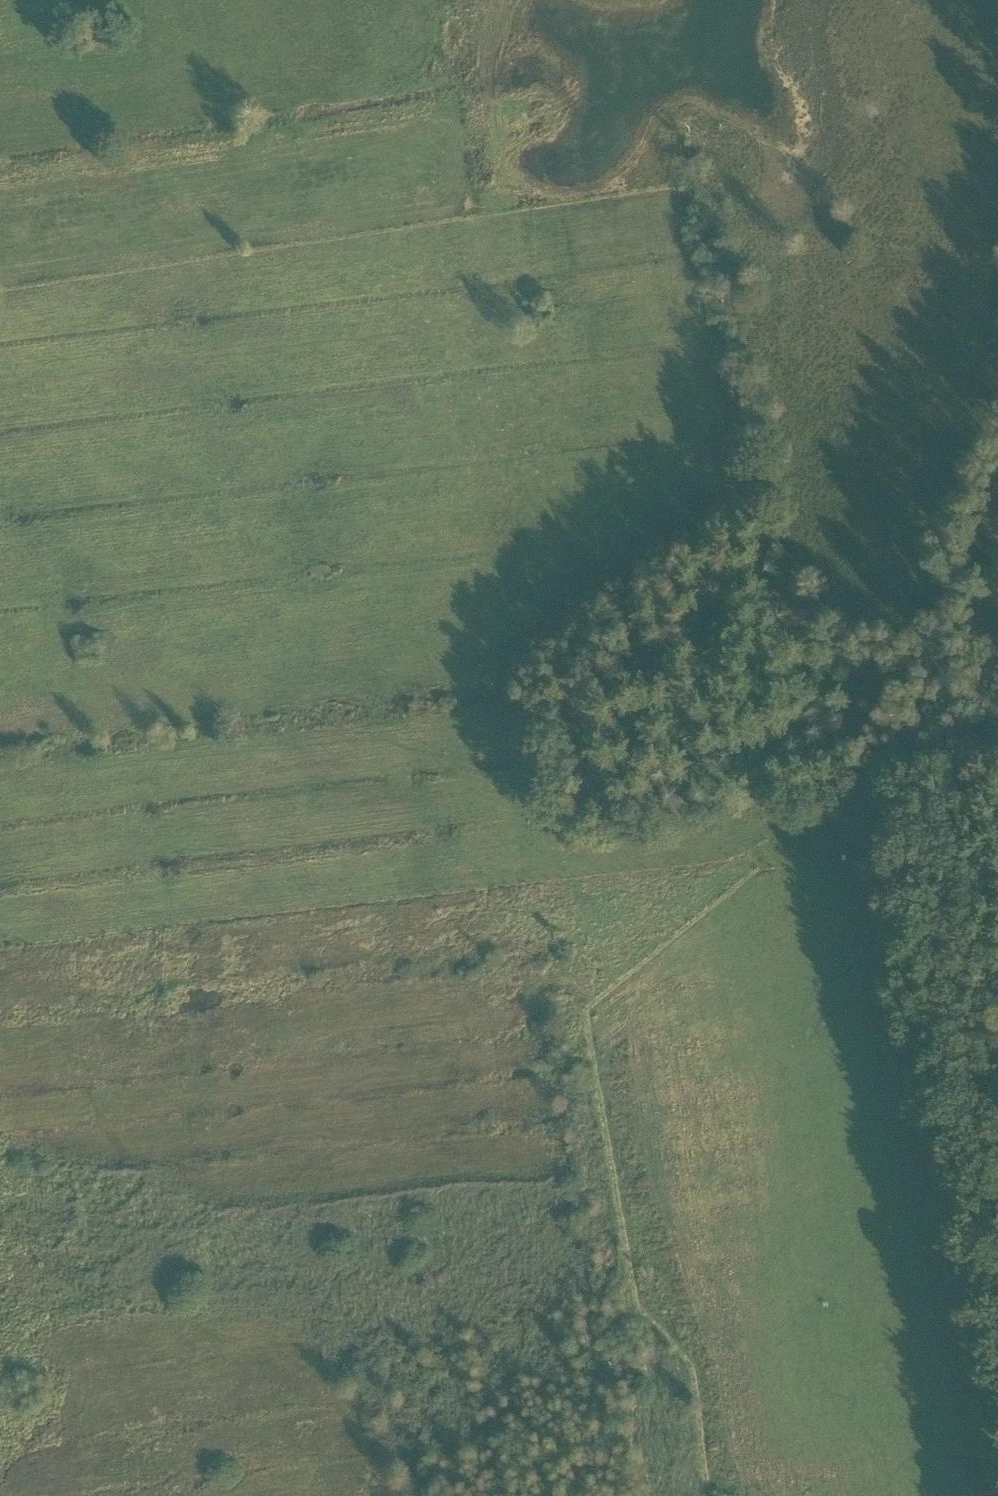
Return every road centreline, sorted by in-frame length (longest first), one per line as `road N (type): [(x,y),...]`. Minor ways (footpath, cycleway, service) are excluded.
road 1 (track): [(997,767),(867,799)]

